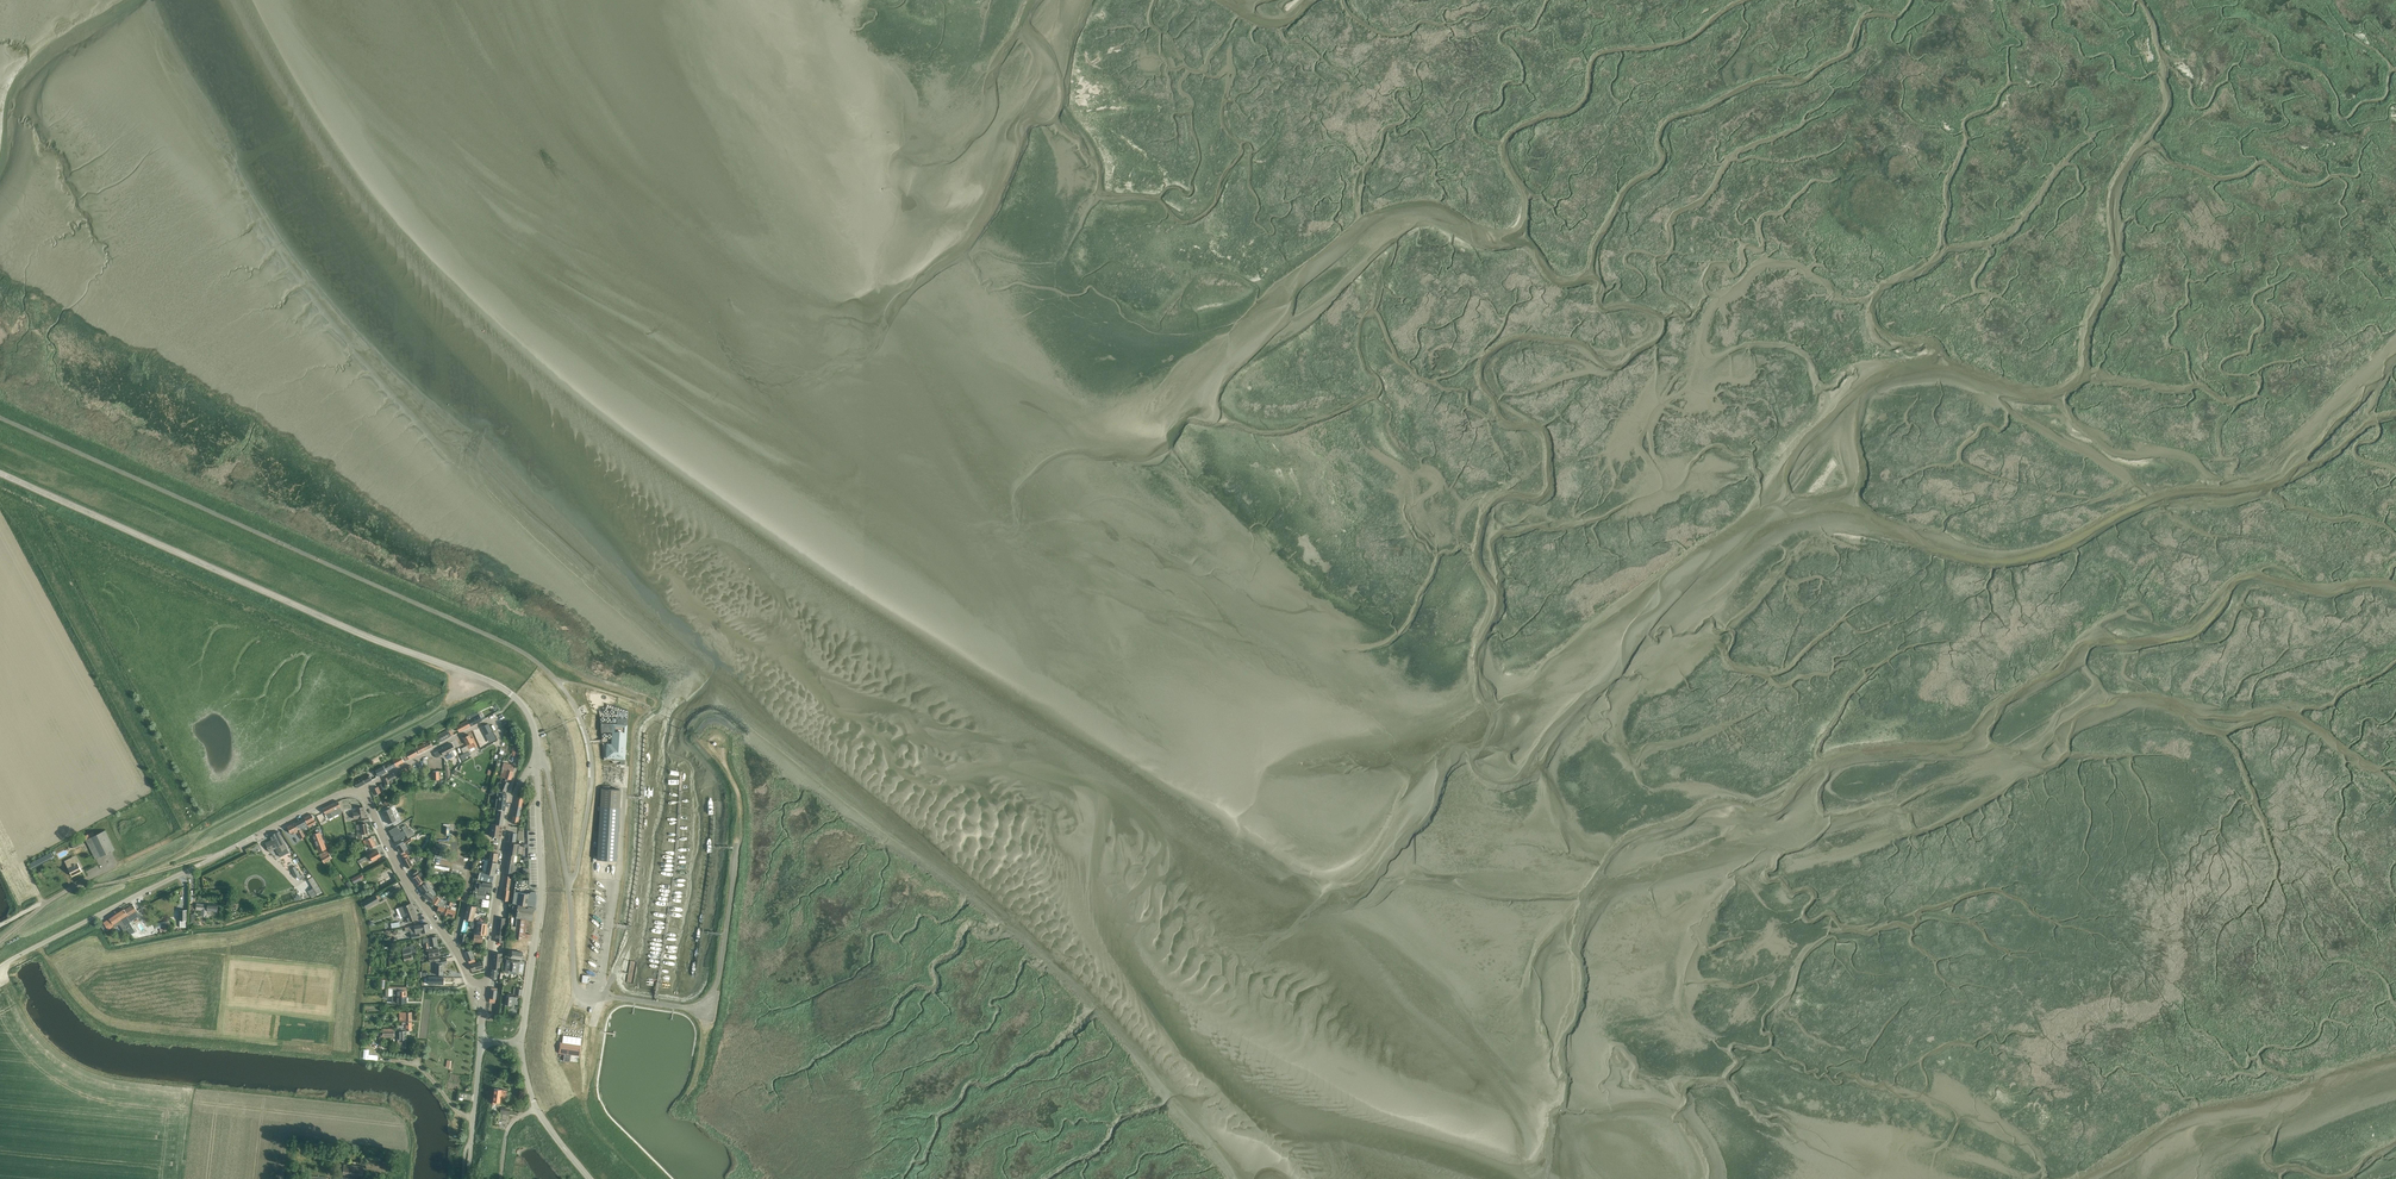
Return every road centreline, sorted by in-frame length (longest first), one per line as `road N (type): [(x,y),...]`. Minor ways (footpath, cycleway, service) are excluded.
road 1 (unclassified): [(515,696),(0,473)]
road 2 (unclassified): [(737,842),(719,982),(704,1001),(690,1007),(583,994),(573,980),(569,889),(549,774),(537,762)]
road 3 (residential): [(521,1043),(541,908),(537,762)]
road 4 (unclassified): [(0,968),(239,844)]
road 5 (residential): [(486,985),(507,818),(537,762)]
road 6 (residential): [(486,985),(469,976),(360,794)]
road 7 (track): [(643,1178),(590,1122),(592,1027)]
road 8 (residential): [(360,794),(493,717)]
road 9 (track): [(72,888),(212,858)]
road 10 (unclassified): [(468,1178),(481,1041)]
road 11 (residential): [(239,844),(337,795),(360,794)]

